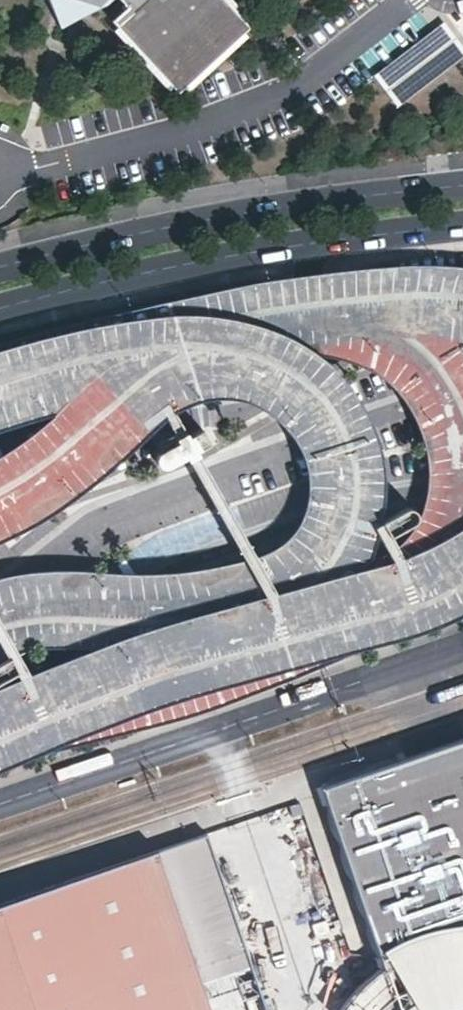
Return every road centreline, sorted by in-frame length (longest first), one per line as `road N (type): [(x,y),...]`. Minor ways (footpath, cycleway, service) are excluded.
road 1 (unclassified): [(462,647),(0,802)]
road 2 (tertiary): [(0,310),(177,268),(462,227)]
road 3 (tertiary): [(462,184),(232,213),(0,265)]

